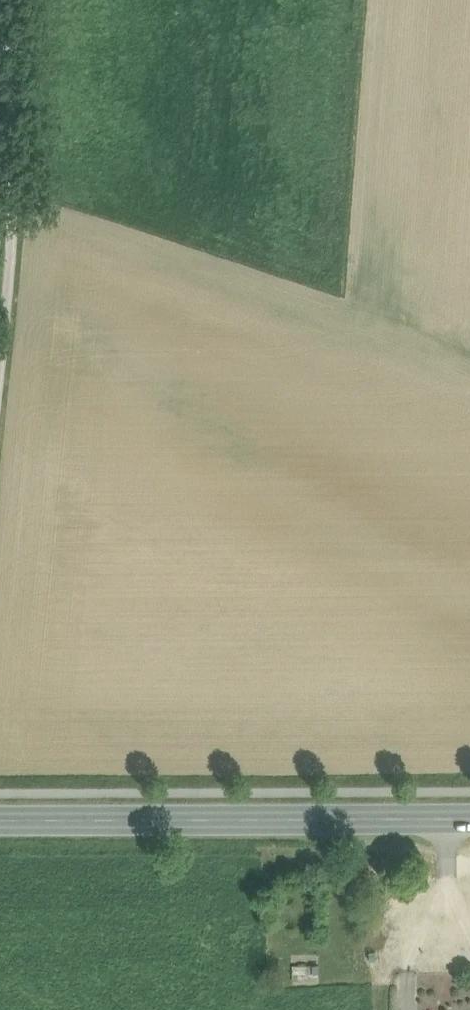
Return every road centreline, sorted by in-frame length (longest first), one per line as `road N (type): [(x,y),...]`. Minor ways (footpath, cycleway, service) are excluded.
road 1 (primary): [(0,819),(469,816)]

